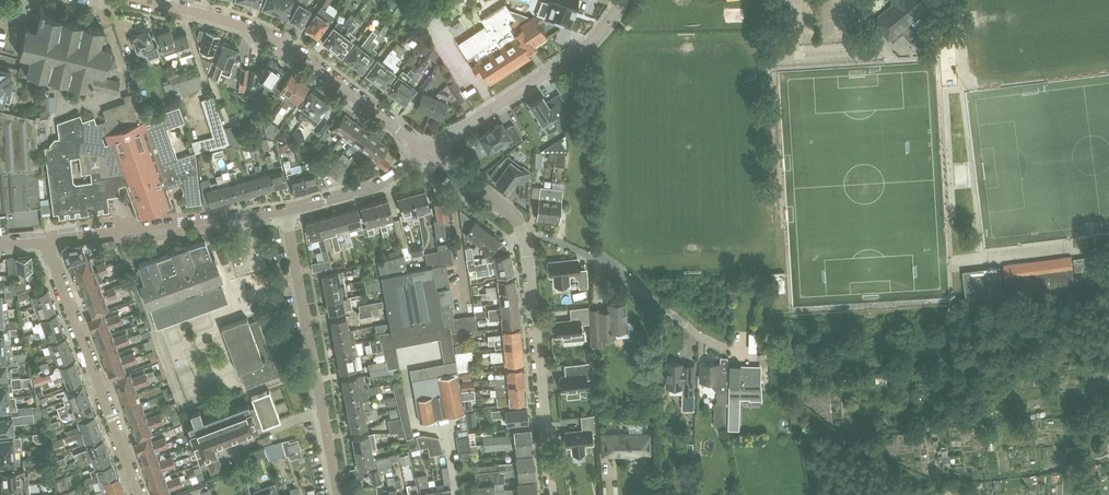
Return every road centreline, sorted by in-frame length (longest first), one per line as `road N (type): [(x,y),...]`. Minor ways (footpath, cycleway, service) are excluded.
road 1 (residential): [(428,152),(260,33),(143,0)]
road 2 (residential): [(339,494),(281,212)]
road 3 (residential): [(141,494),(47,239)]
road 4 (residential): [(549,494),(525,235)]
road 5 (residential): [(428,152),(584,49),(623,0)]
road 6 (residential): [(281,212),(47,239)]
road 7 (residential): [(722,349),(595,261),(525,235)]
road 8 (residential): [(428,152),(365,189),(281,212)]
road 9 (residential): [(525,235),(506,209),(428,152)]

